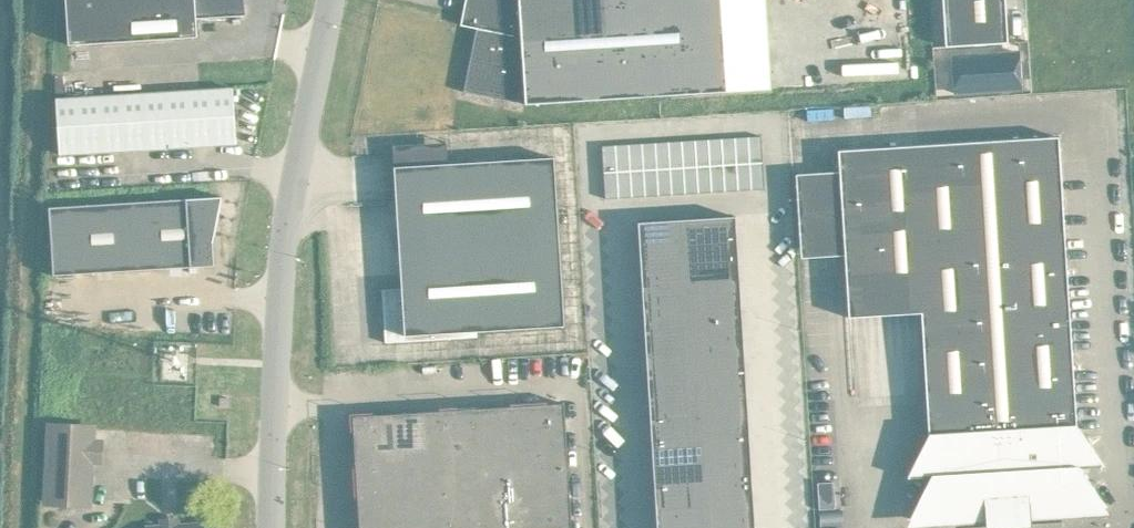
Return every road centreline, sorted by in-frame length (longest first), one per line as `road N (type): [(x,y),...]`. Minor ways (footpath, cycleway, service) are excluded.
road 1 (unclassified): [(276,527),(271,331),(327,0)]

